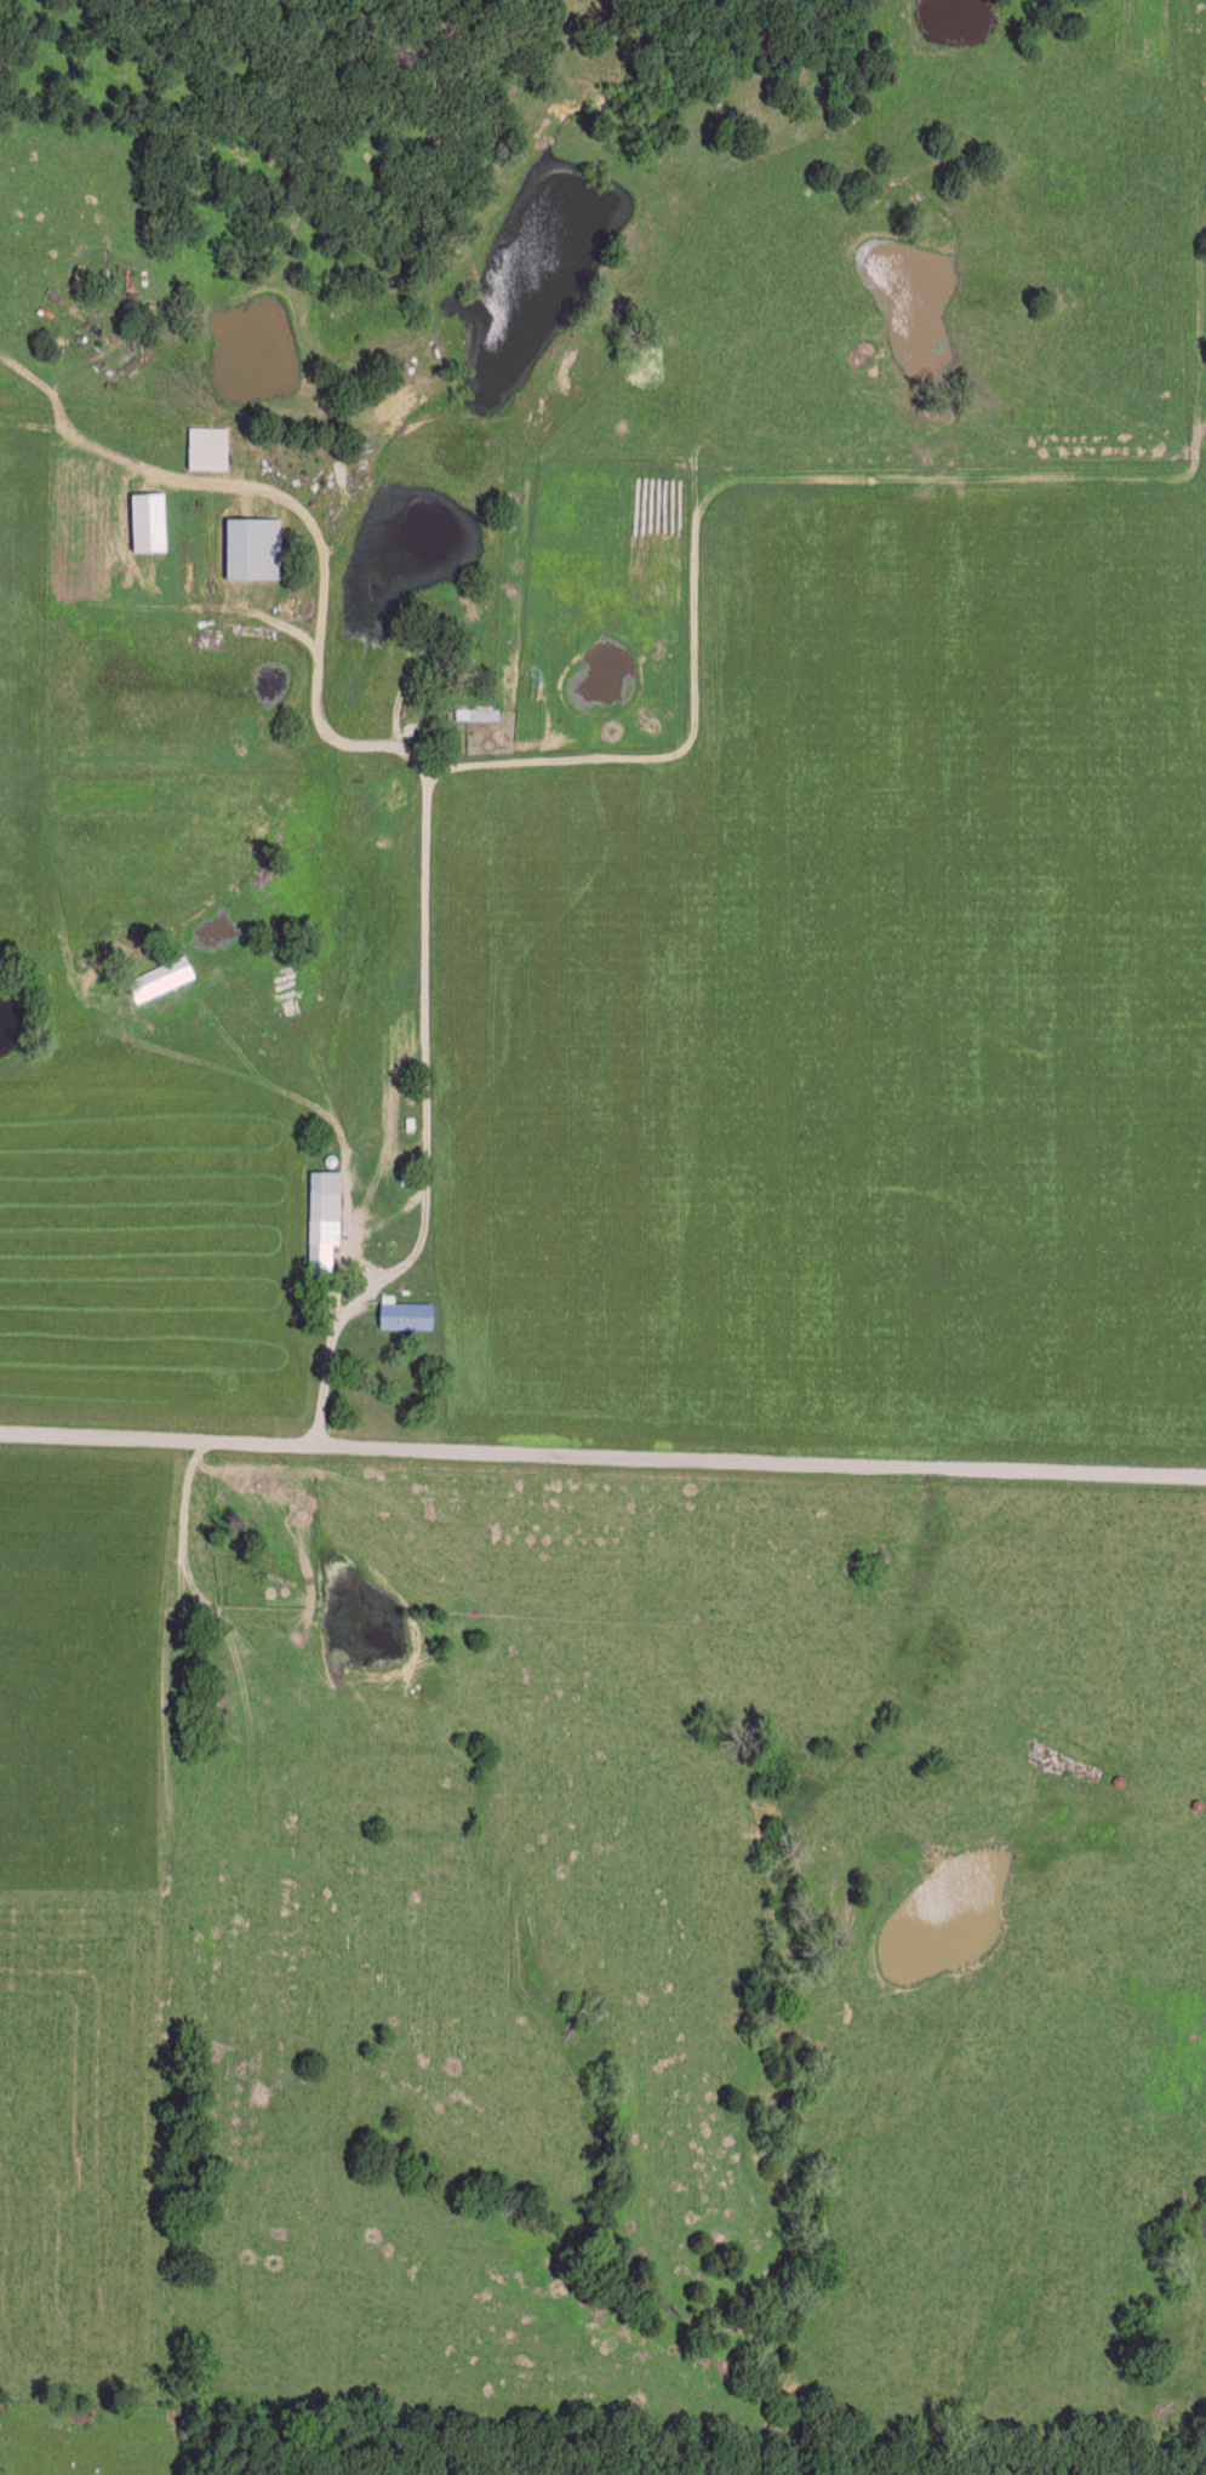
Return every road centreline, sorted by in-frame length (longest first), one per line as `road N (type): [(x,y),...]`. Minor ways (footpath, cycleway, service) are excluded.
road 1 (residential): [(0,1437),(1205,1480)]

